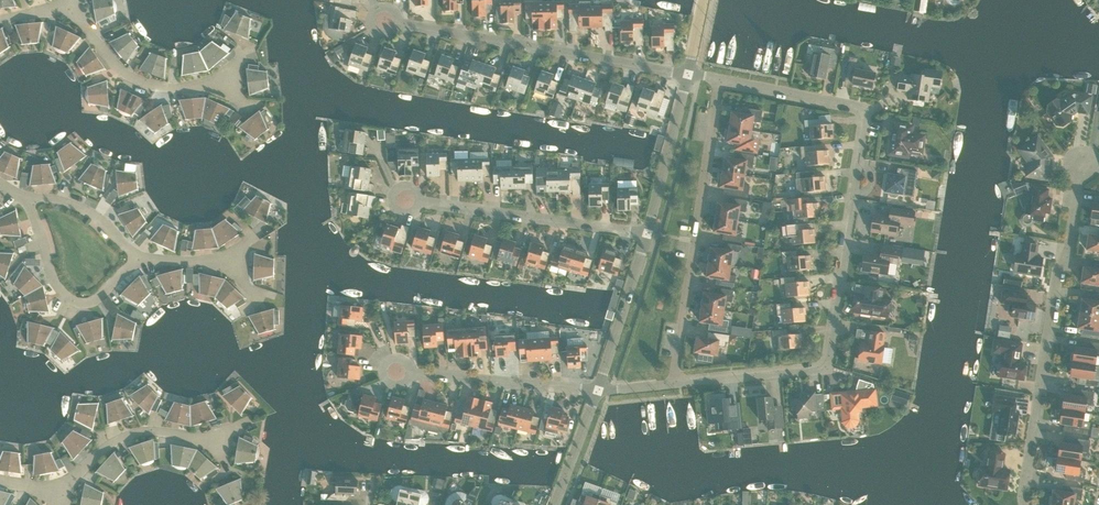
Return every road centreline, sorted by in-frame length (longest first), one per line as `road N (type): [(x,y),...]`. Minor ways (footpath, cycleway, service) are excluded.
road 1 (residential): [(677,385),(826,370),(869,107),(720,81)]
road 2 (residential): [(1023,504),(1056,269),(1068,247),(1081,164)]
road 3 (residential): [(677,385),(720,81)]
road 4 (residential): [(688,73),(399,21)]
road 5 (residential): [(648,231),(420,199)]
road 6 (residential): [(230,83),(142,81),(124,72),(67,9)]
road 7 (residential): [(29,201),(53,278),(69,297),(91,302),(136,258)]
road 8 (residential): [(597,390),(409,371)]
road 9 (residential): [(58,492),(101,451),(140,432),(221,443)]
road 10 (unclassified): [(597,390),(648,231)]
road 11 (unclassified): [(648,231),(688,73)]
road 12 (residential): [(136,258),(82,208),(29,201)]
road 13 (unclassified): [(554,504),(597,390)]

